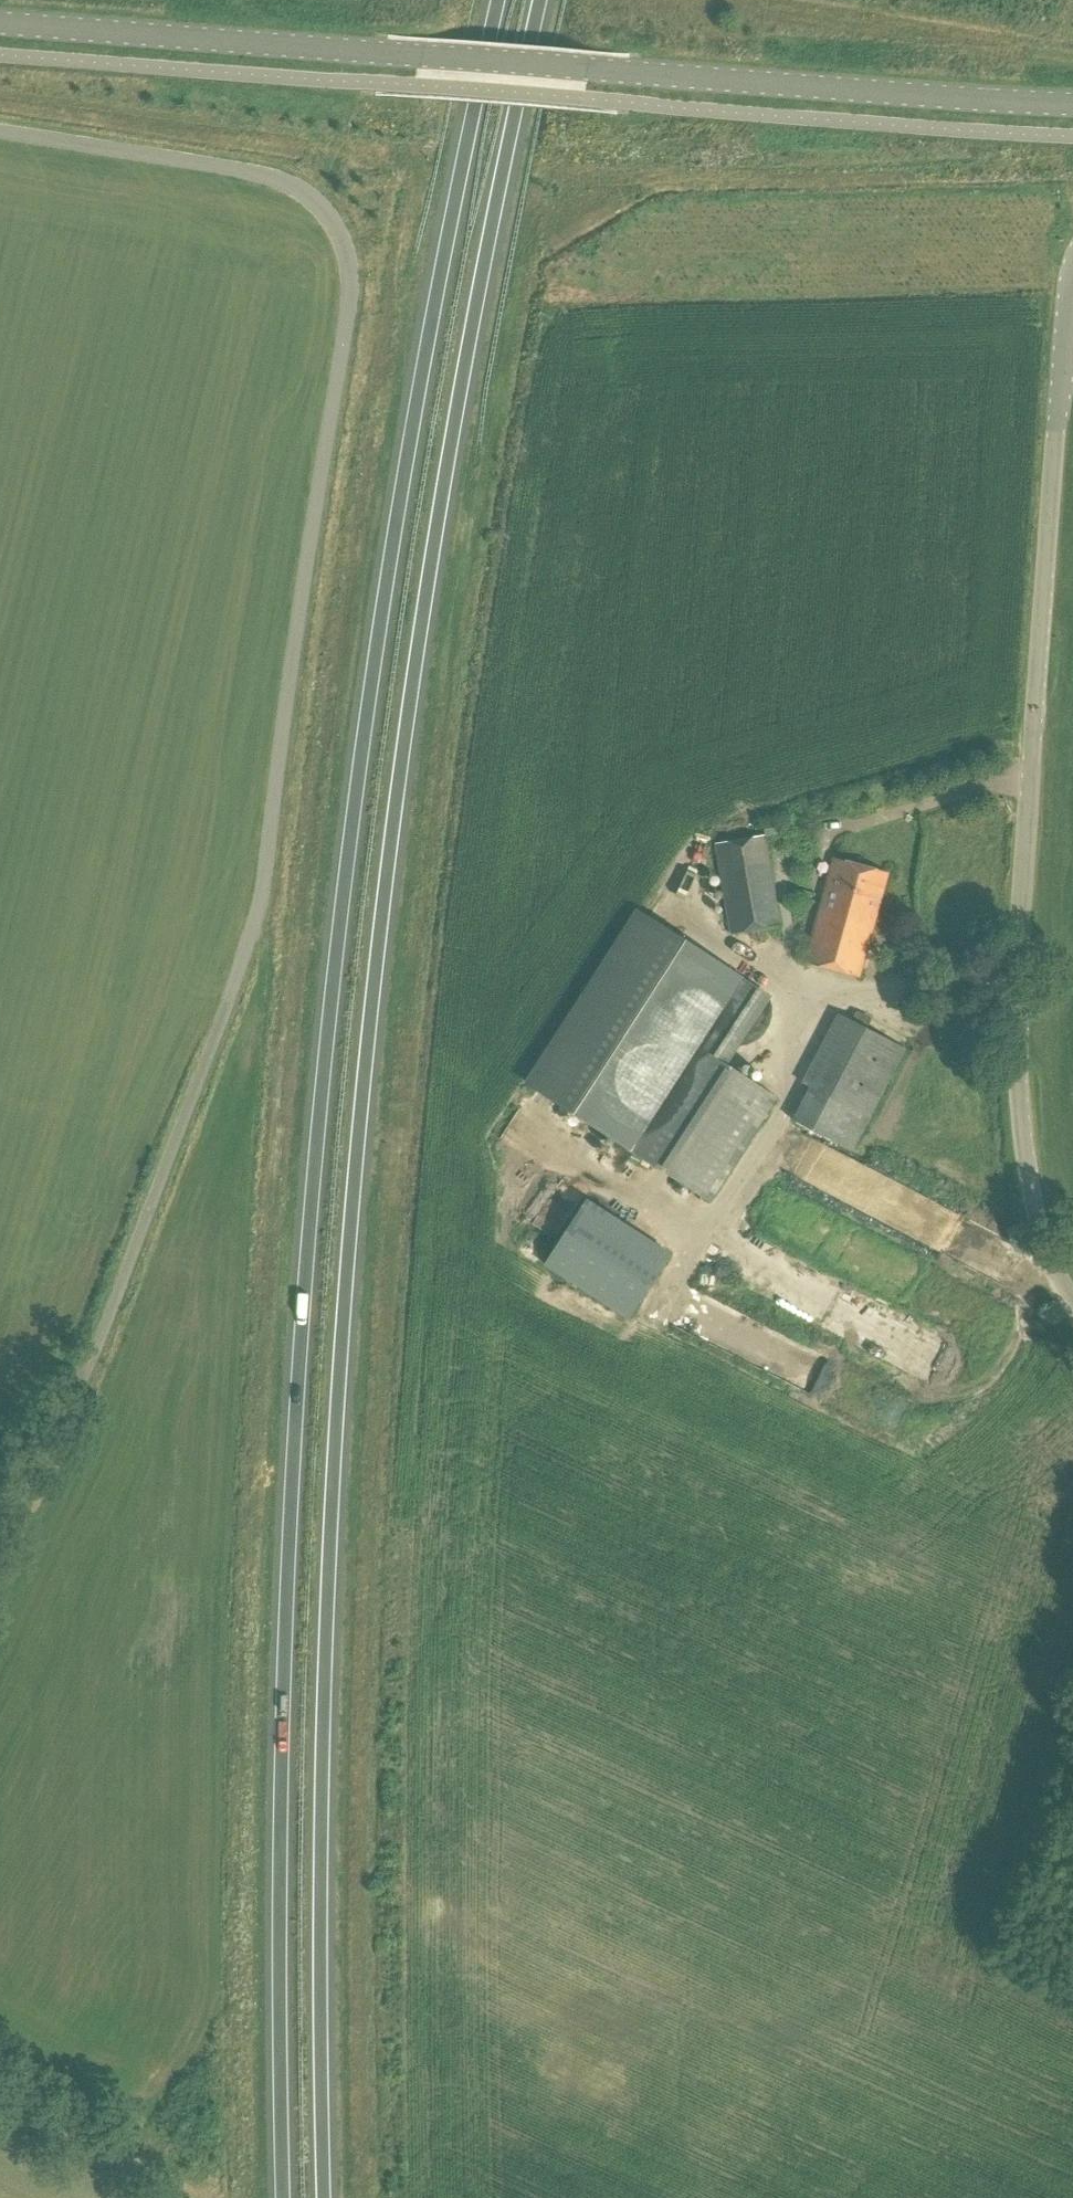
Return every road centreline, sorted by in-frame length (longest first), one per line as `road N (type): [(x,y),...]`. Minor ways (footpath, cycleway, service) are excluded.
road 1 (trunk): [(325,2197),(321,1987),(347,1172),(438,515),(541,0)]
road 2 (trunk): [(495,0),(441,234),(372,644),(313,1169),(294,1401),(291,2197)]
road 3 (unclassified): [(0,132),(250,171),(302,193),(330,221),(349,262),(277,807),(251,936),(107,1317),(0,1535)]
road 4 (secondary): [(1072,104),(0,23)]
road 5 (unclassified): [(1072,1310),(1034,1216),(1021,1122),(1017,978),(1072,291)]

